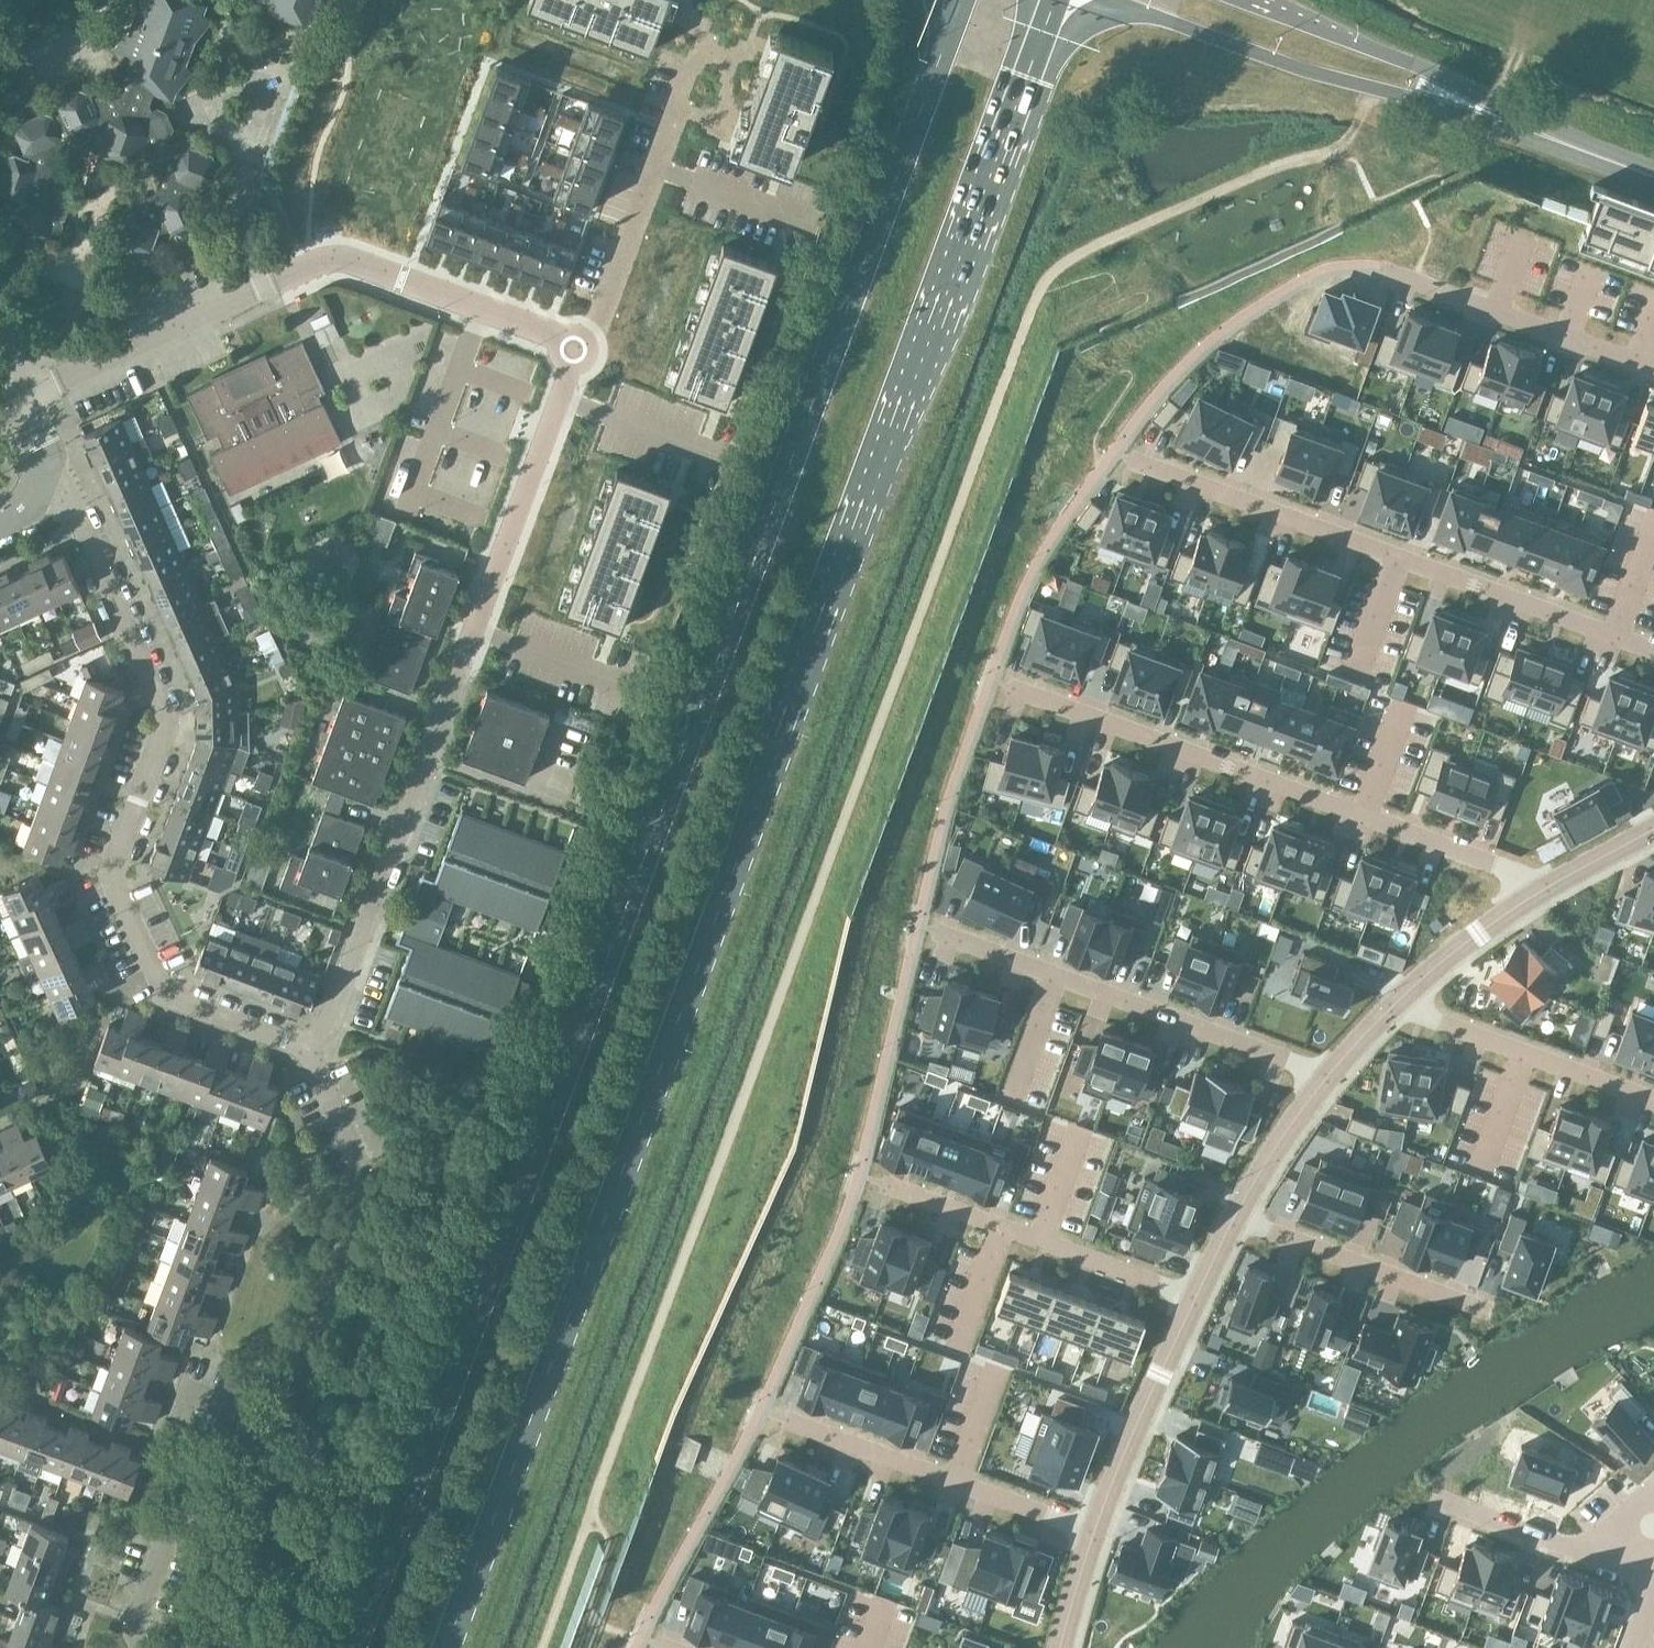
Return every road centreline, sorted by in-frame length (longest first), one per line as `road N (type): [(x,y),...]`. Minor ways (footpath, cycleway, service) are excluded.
road 1 (primary): [(448,1647),(862,507),(1056,0)]
road 2 (primary): [(960,0),(353,1647)]
road 3 (residential): [(321,1052),(167,989),(114,866),(169,725),(43,445)]
road 4 (residential): [(321,1052),(567,373),(562,343)]
road 5 (residential): [(145,1647),(135,1628),(183,1503),(269,1450),(364,1187),(321,1052)]
road 6 (residential): [(1008,687),(1561,882)]
road 7 (residential): [(562,343),(338,258),(24,399)]
road 8 (residential): [(1130,460),(1653,652)]
road 9 (residential): [(936,932),(1331,1073)]
road 10 (unclassified): [(1106,0),(1385,93),(1463,101)]
road 11 (residential): [(883,1183),(1198,1297)]
road 12 (residential): [(787,1420),(1095,1533)]
road 13 (residential): [(562,343),(597,324),(694,61)]
road 14 (residential): [(1653,1101),(1394,1007)]
road 15 (residential): [(1492,1313),(1238,1218)]
road 16 (residential): [(1409,274),(1653,365)]
road 17 (residential): [(1095,1533),(1198,1297)]
road 18 (residential): [(1653,1581),(1418,1497)]
road 19 (unclassified): [(1463,101),(1395,57),(1245,0)]
road 20 (residential): [(1394,1007),(1471,939),(1561,882)]
road 21 (unclassified): [(1463,101),(1653,173)]
road 22 (residential): [(1238,1218),(1331,1073)]
road 23 (residential): [(1060,1647),(1095,1533)]

